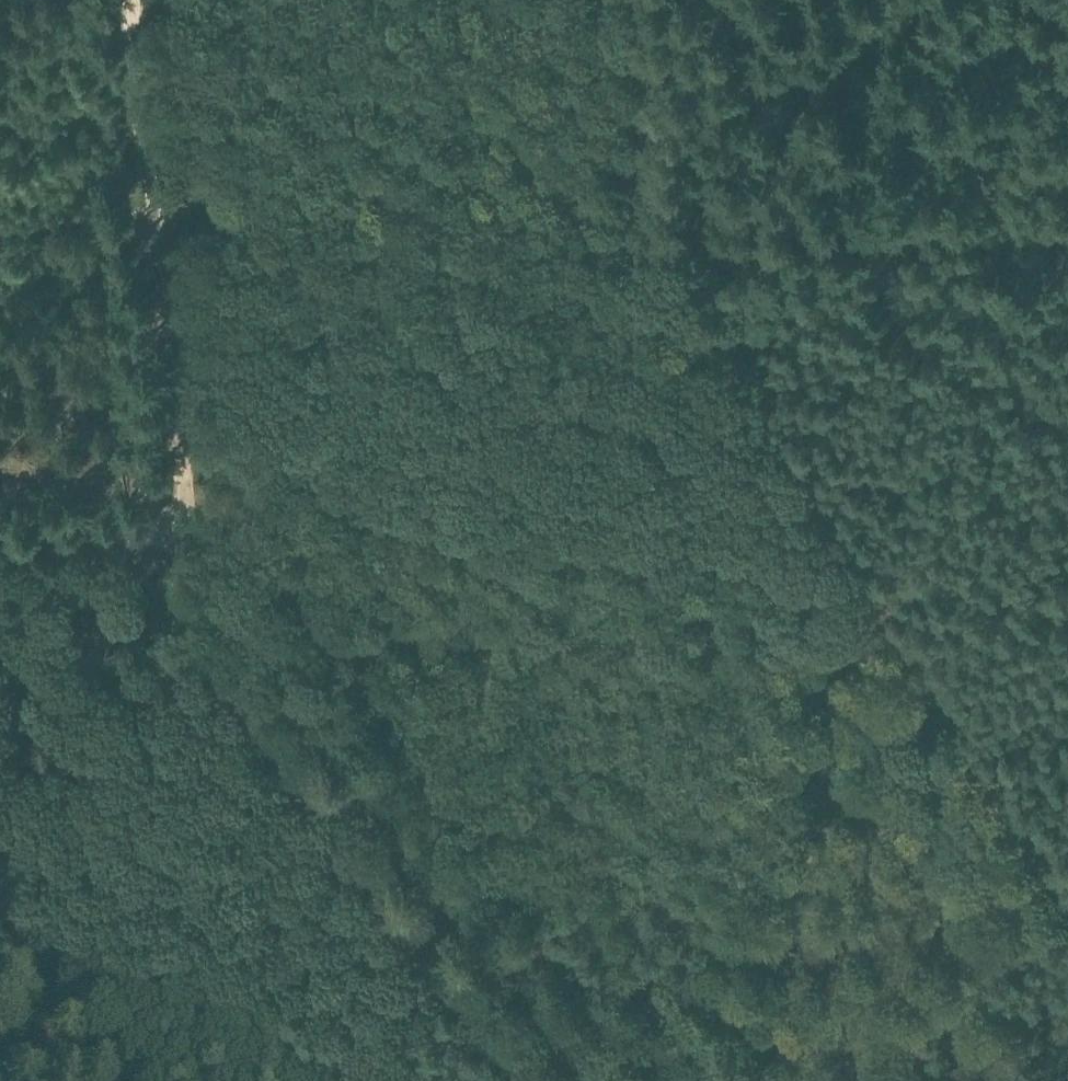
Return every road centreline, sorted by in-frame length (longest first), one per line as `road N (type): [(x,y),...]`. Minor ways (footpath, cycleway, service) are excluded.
road 1 (track): [(590,1080),(183,538),(135,0)]
road 2 (track): [(0,524),(183,538)]

